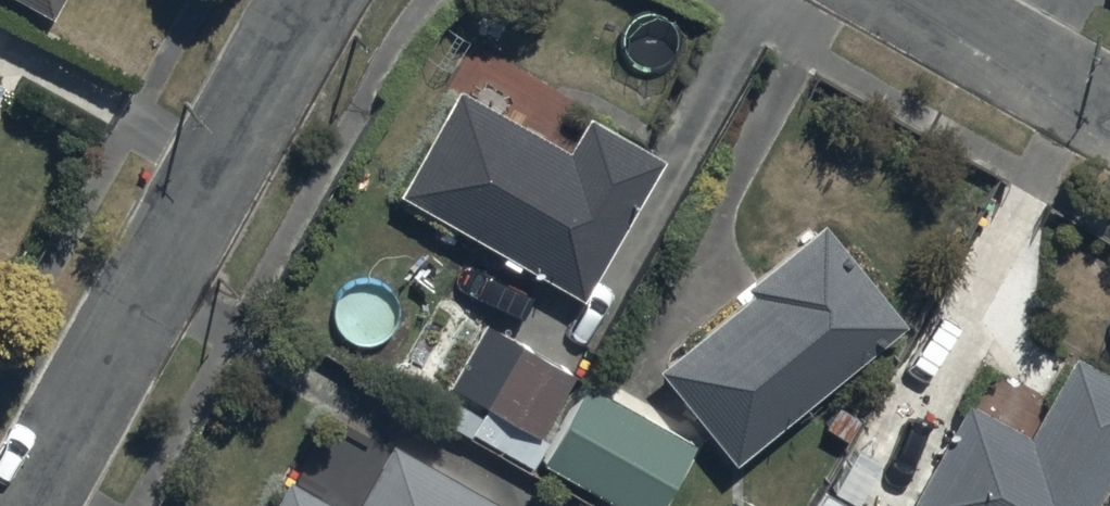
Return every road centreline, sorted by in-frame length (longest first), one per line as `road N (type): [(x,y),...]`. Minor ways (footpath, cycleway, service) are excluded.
road 1 (residential): [(37,505),(328,0)]
road 2 (residential): [(896,0),(1109,107)]

